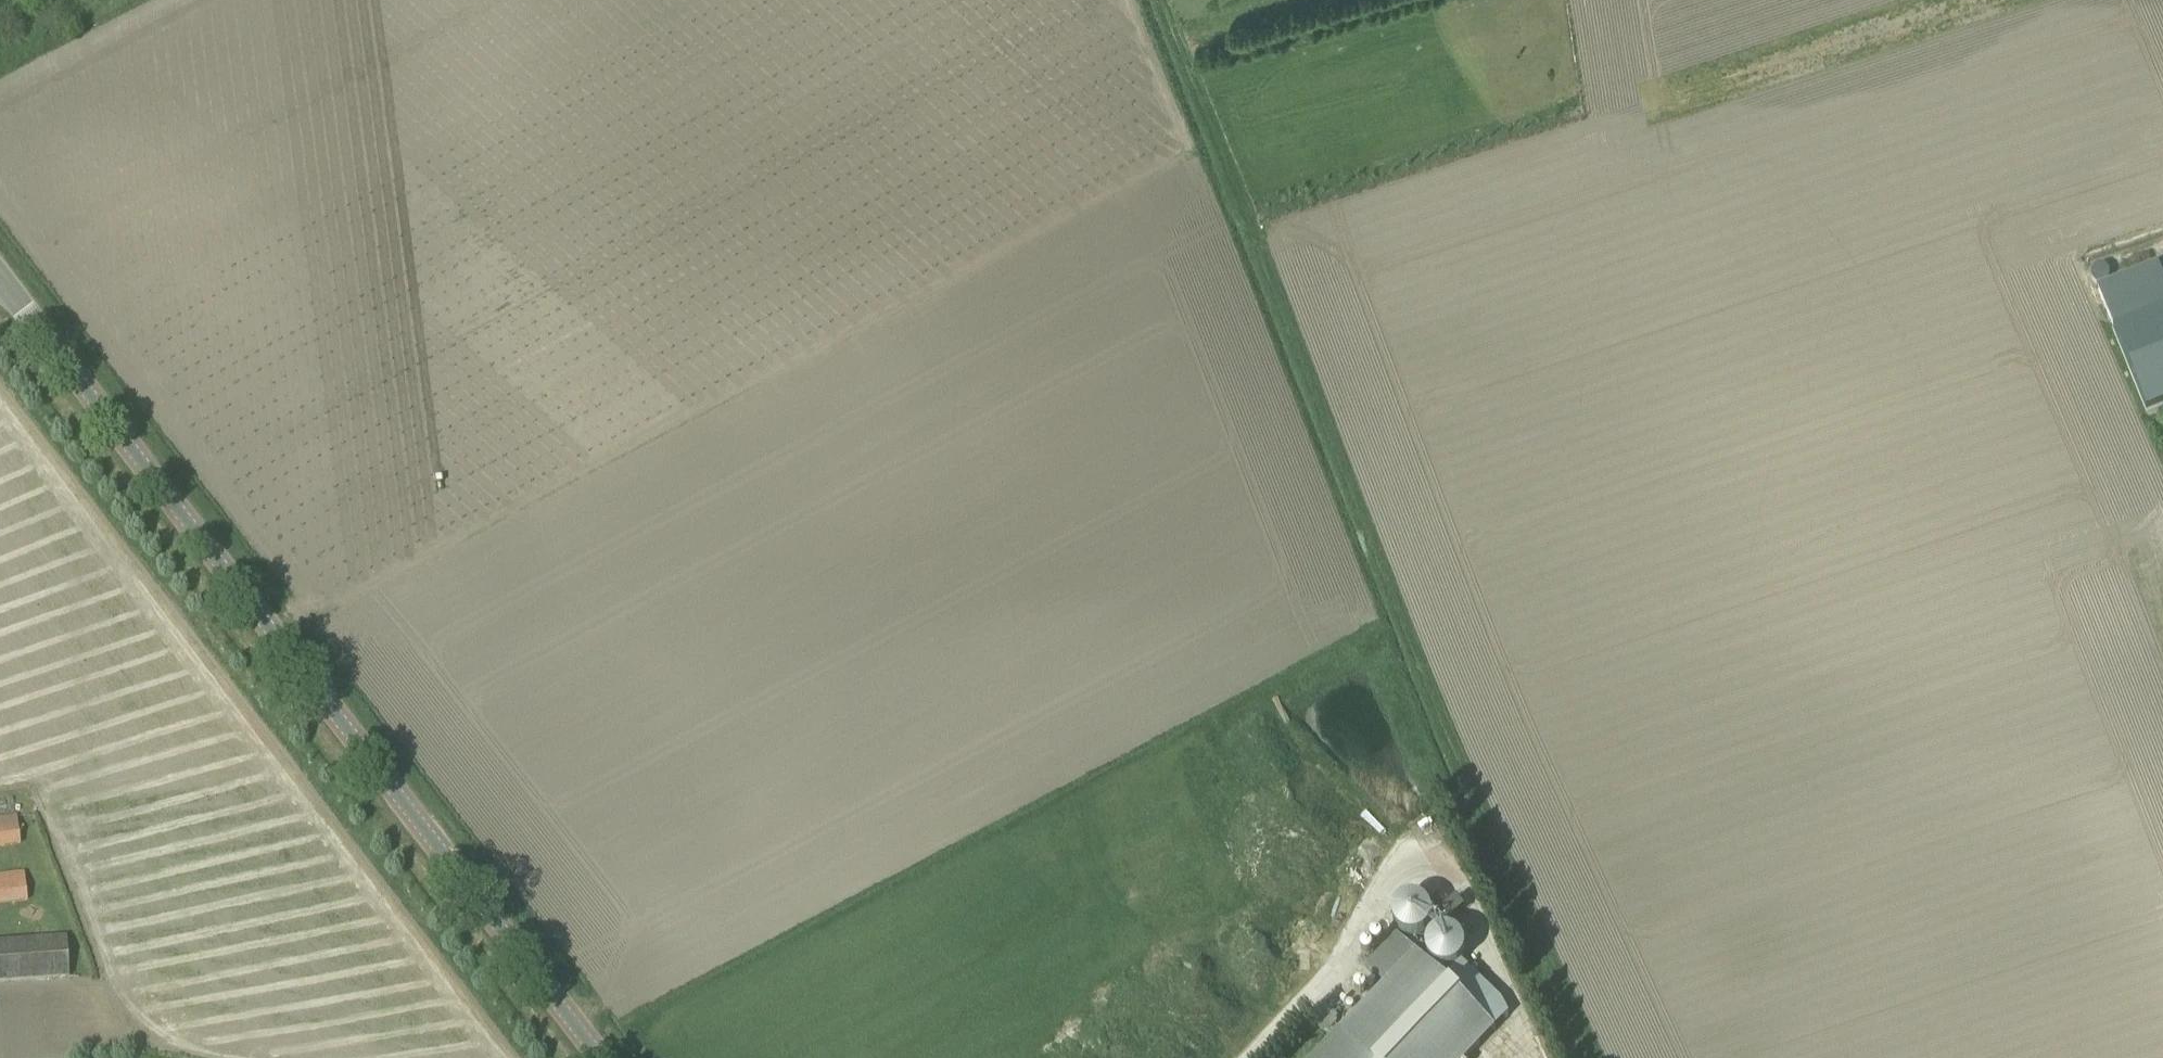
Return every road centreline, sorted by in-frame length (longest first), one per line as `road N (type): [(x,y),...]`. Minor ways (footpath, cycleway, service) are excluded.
road 1 (tertiary): [(591,1057),(0,291)]

